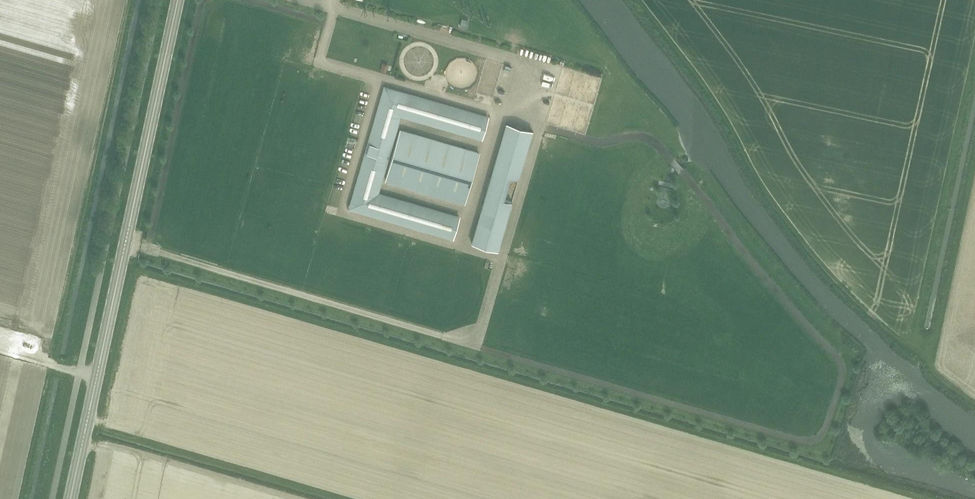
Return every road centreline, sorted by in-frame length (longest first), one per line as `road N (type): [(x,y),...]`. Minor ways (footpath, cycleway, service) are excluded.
road 1 (track): [(910,347),(799,237),(710,94),(637,0)]
road 2 (track): [(974,51),(910,347),(974,404)]
road 3 (secondary): [(97,378),(178,0)]
road 4 (track): [(476,347),(147,248)]
road 5 (track): [(926,360),(974,158)]
road 6 (secondary): [(71,498),(97,378)]

